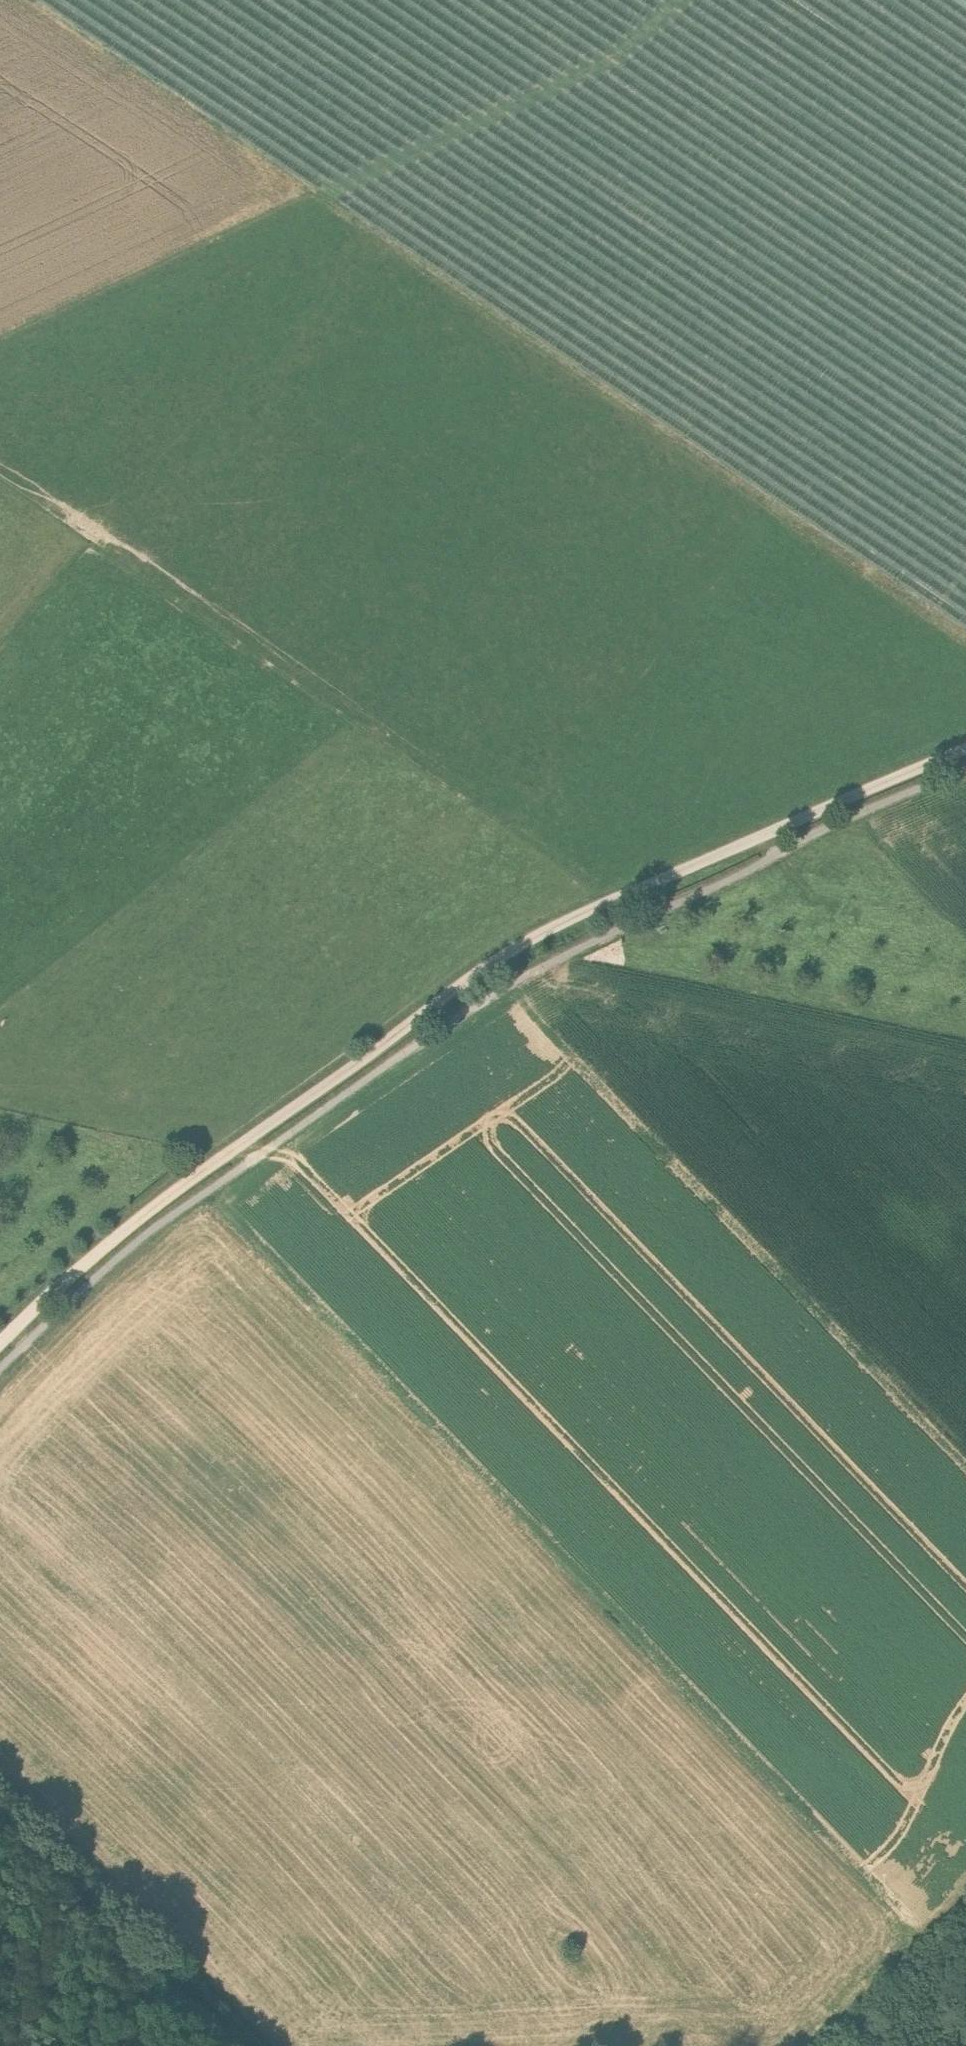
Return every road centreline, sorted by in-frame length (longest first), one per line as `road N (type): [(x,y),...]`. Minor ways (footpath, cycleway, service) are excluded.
road 1 (track): [(965,747),(498,955),(151,1207),(0,1343)]
road 2 (track): [(236,2045),(0,1804)]

